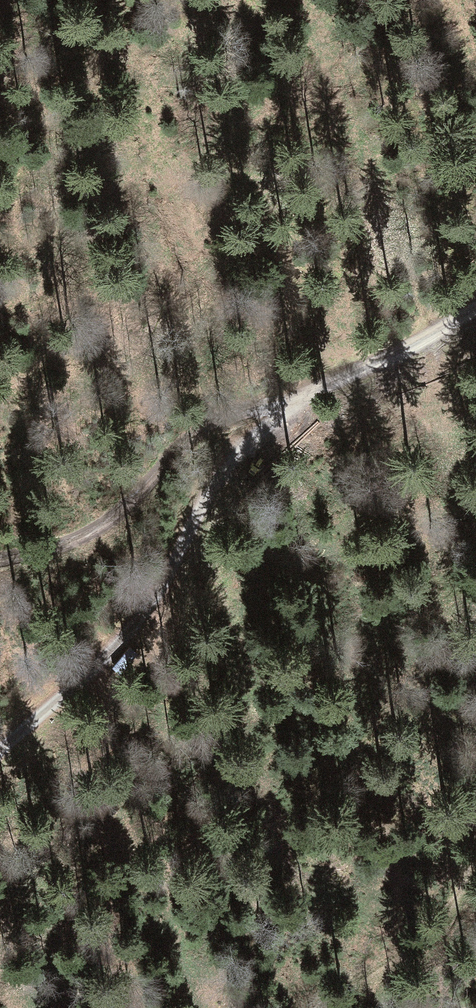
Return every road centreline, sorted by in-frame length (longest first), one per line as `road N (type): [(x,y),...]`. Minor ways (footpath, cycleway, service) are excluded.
road 1 (track): [(475,321),(356,365),(275,424),(209,496),(165,596),(113,664),(0,761)]
road 2 (track): [(0,562),(91,537),(189,438),(230,418),(292,411)]

